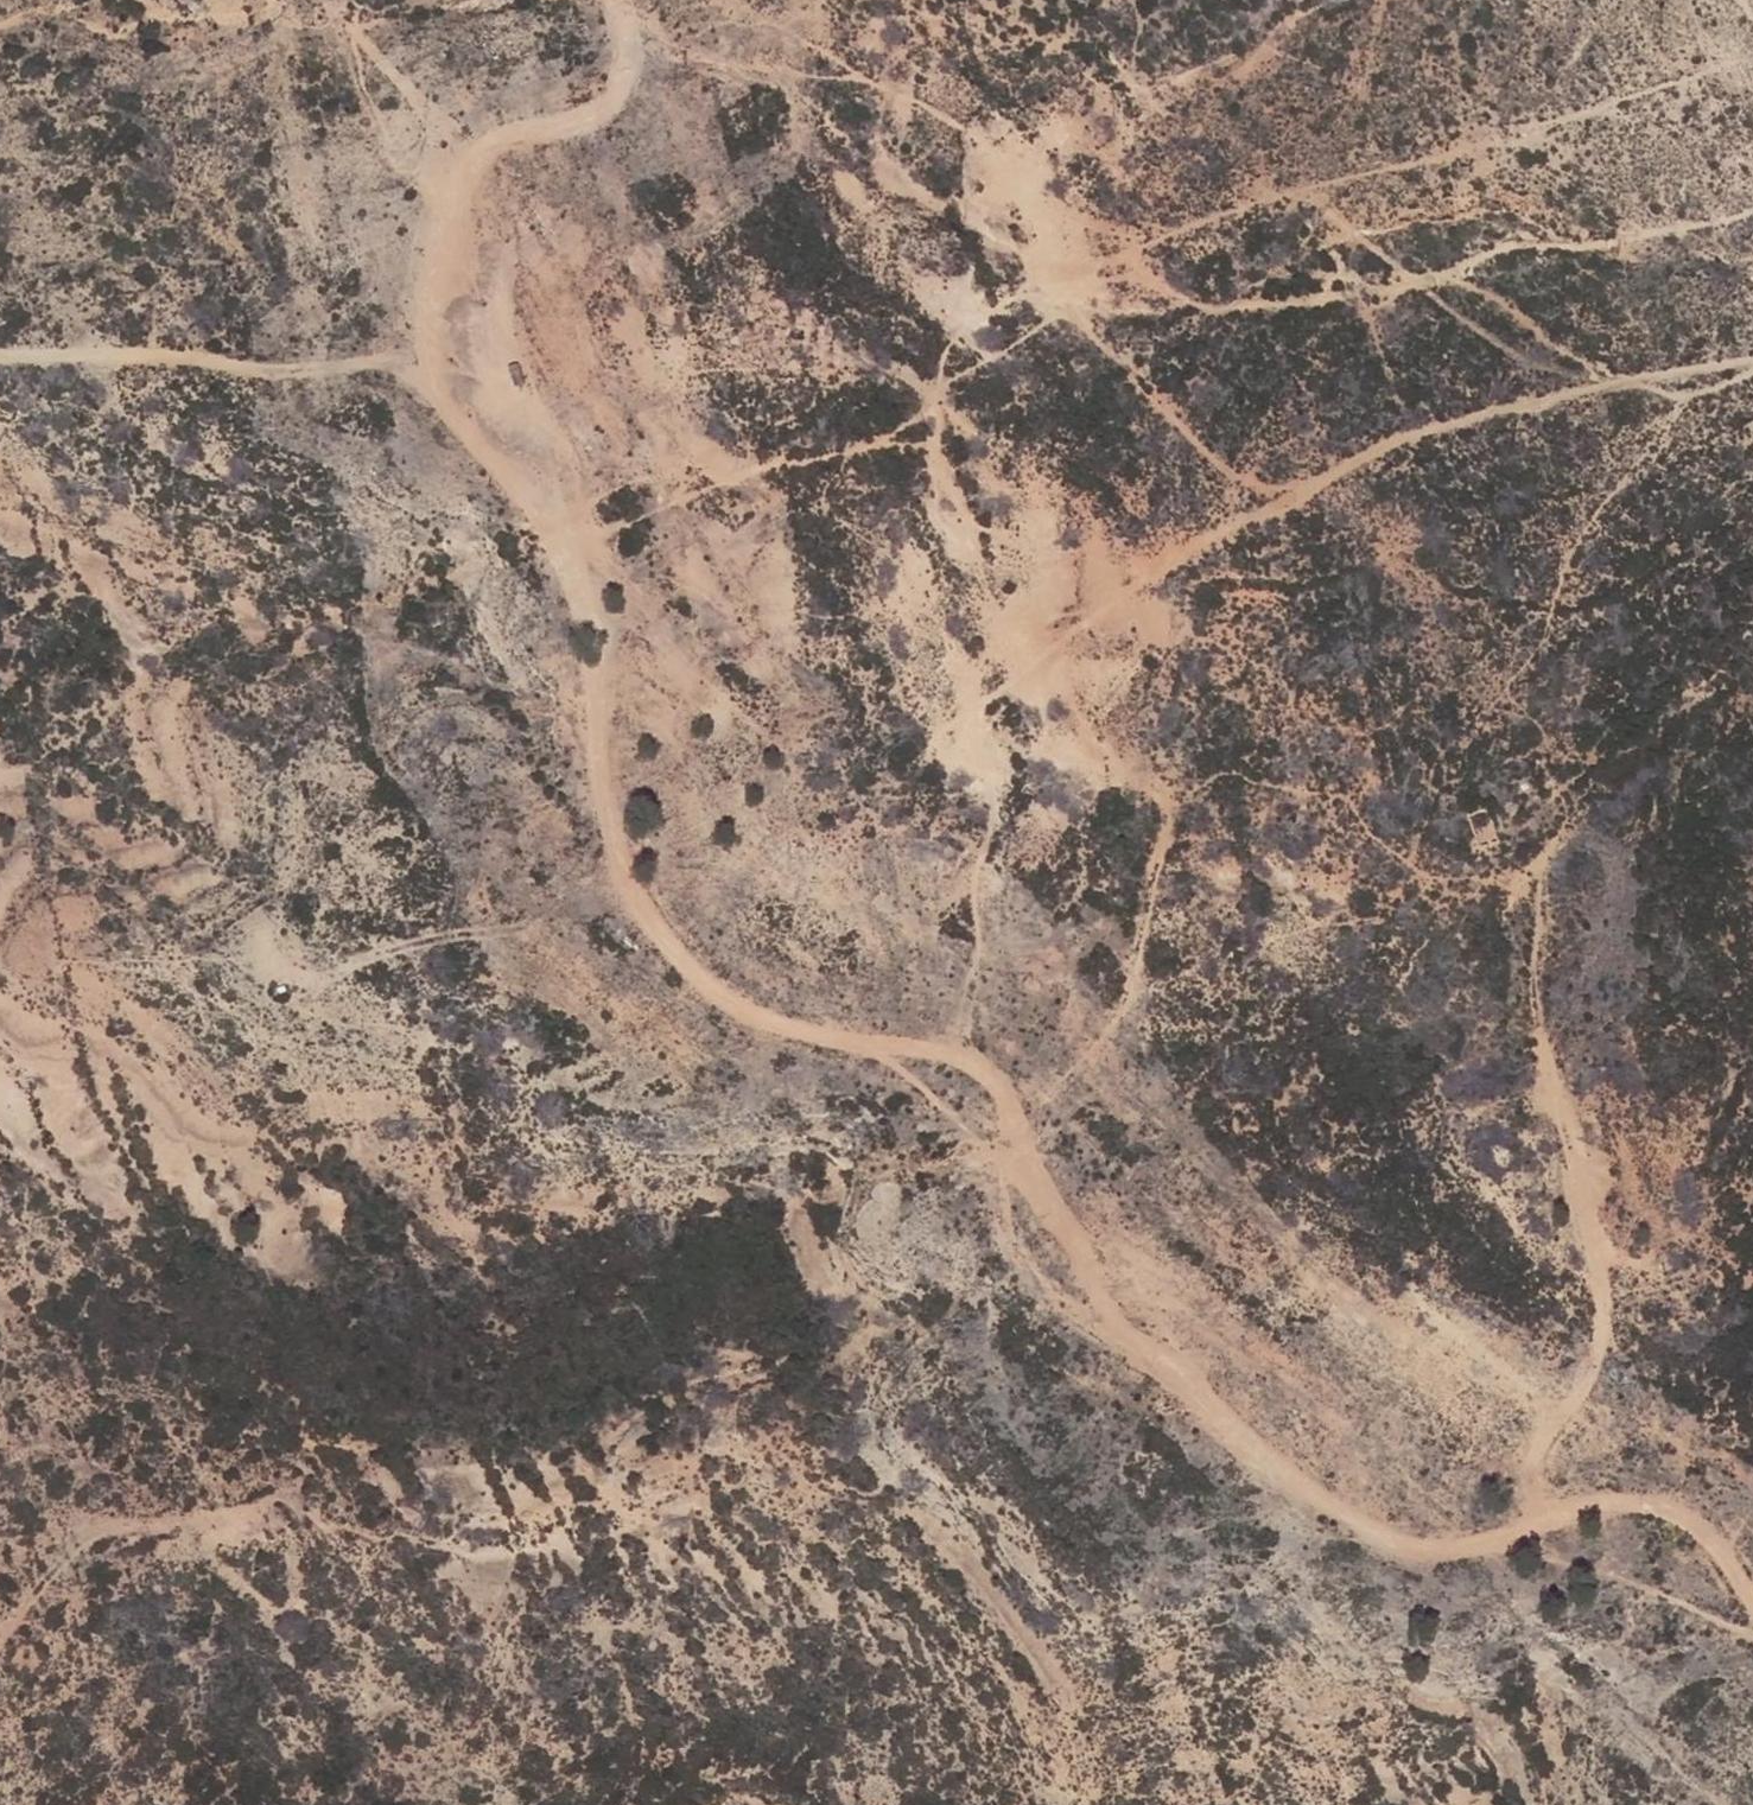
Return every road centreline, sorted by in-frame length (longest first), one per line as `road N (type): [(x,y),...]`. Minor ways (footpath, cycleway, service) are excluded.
road 1 (track): [(610,0),(631,53),(601,94),(474,145),(414,359),(561,551),(599,666),(604,837),(650,932),(746,1008),(857,1045),(954,1048),(999,1078),(1122,1331),(1369,1529),(1470,1545),(1616,1494),(1672,1486),(1717,1522),(1752,1576)]
road 2 (track): [(0,334),(414,359)]

